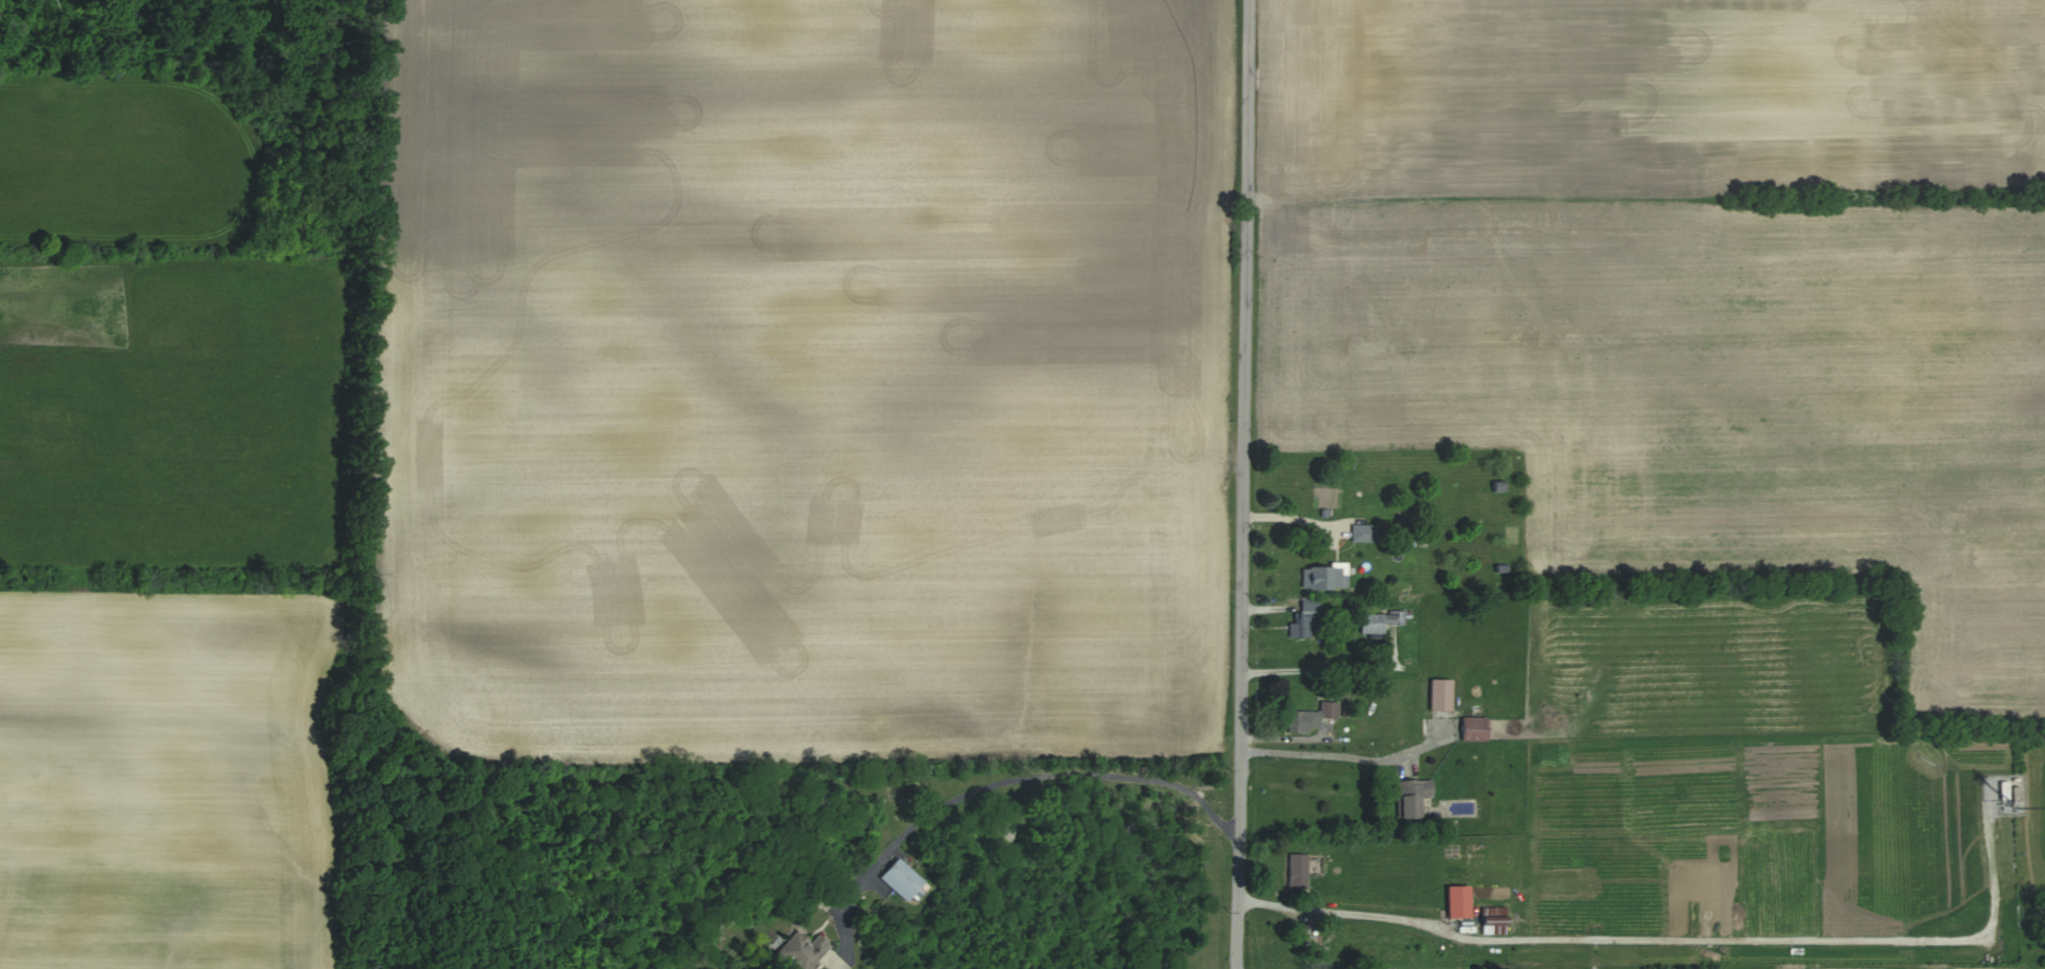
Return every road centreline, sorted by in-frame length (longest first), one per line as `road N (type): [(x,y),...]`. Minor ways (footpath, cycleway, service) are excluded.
road 1 (residential): [(1237,968),(1251,0)]

